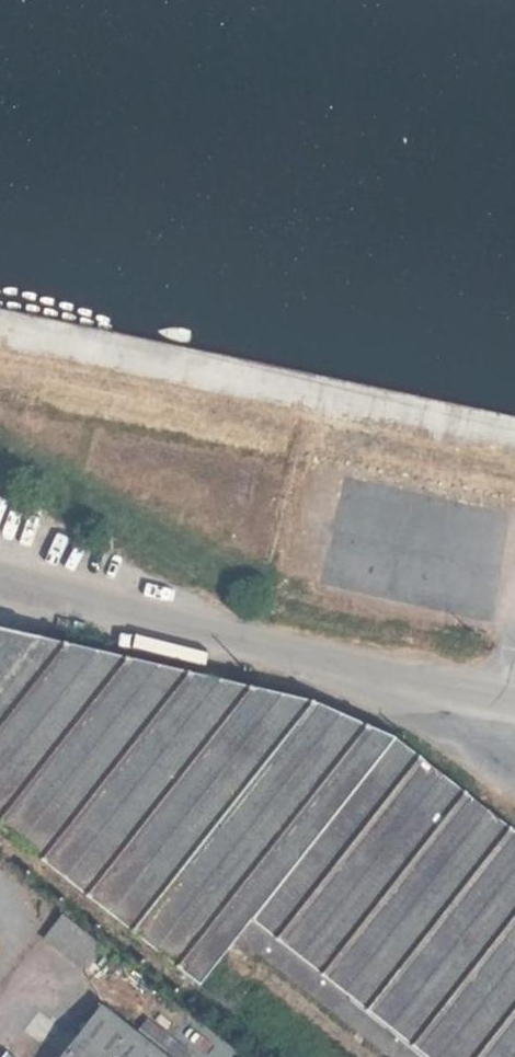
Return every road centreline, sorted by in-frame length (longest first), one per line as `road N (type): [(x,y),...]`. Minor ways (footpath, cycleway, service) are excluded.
road 1 (residential): [(0,576),(514,701)]

